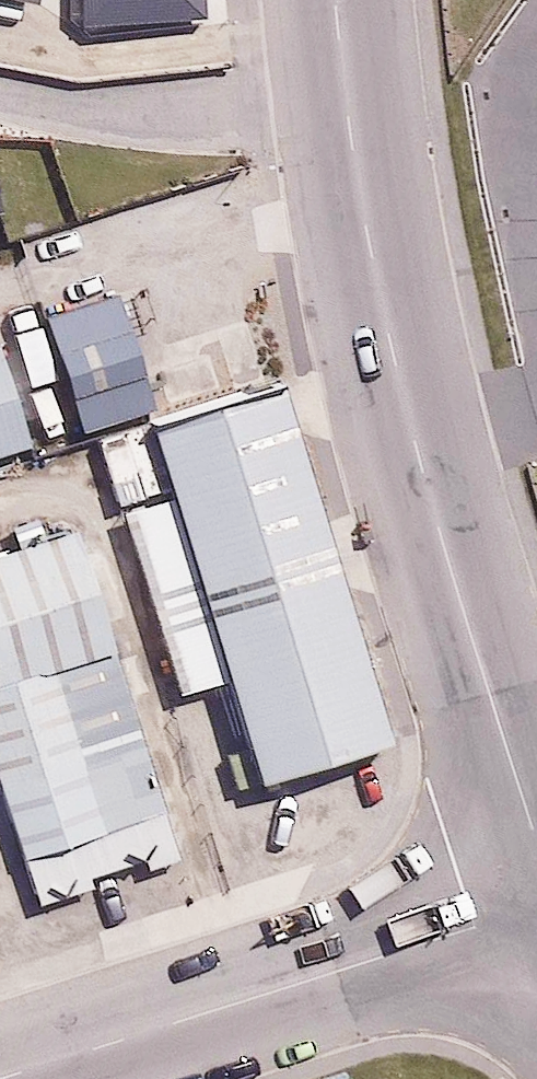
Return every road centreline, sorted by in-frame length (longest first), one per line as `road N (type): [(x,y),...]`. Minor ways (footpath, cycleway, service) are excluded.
road 1 (tertiary): [(536,846),(399,383),(364,228),(334,0)]
road 2 (unclassified): [(5,1078),(536,910)]

